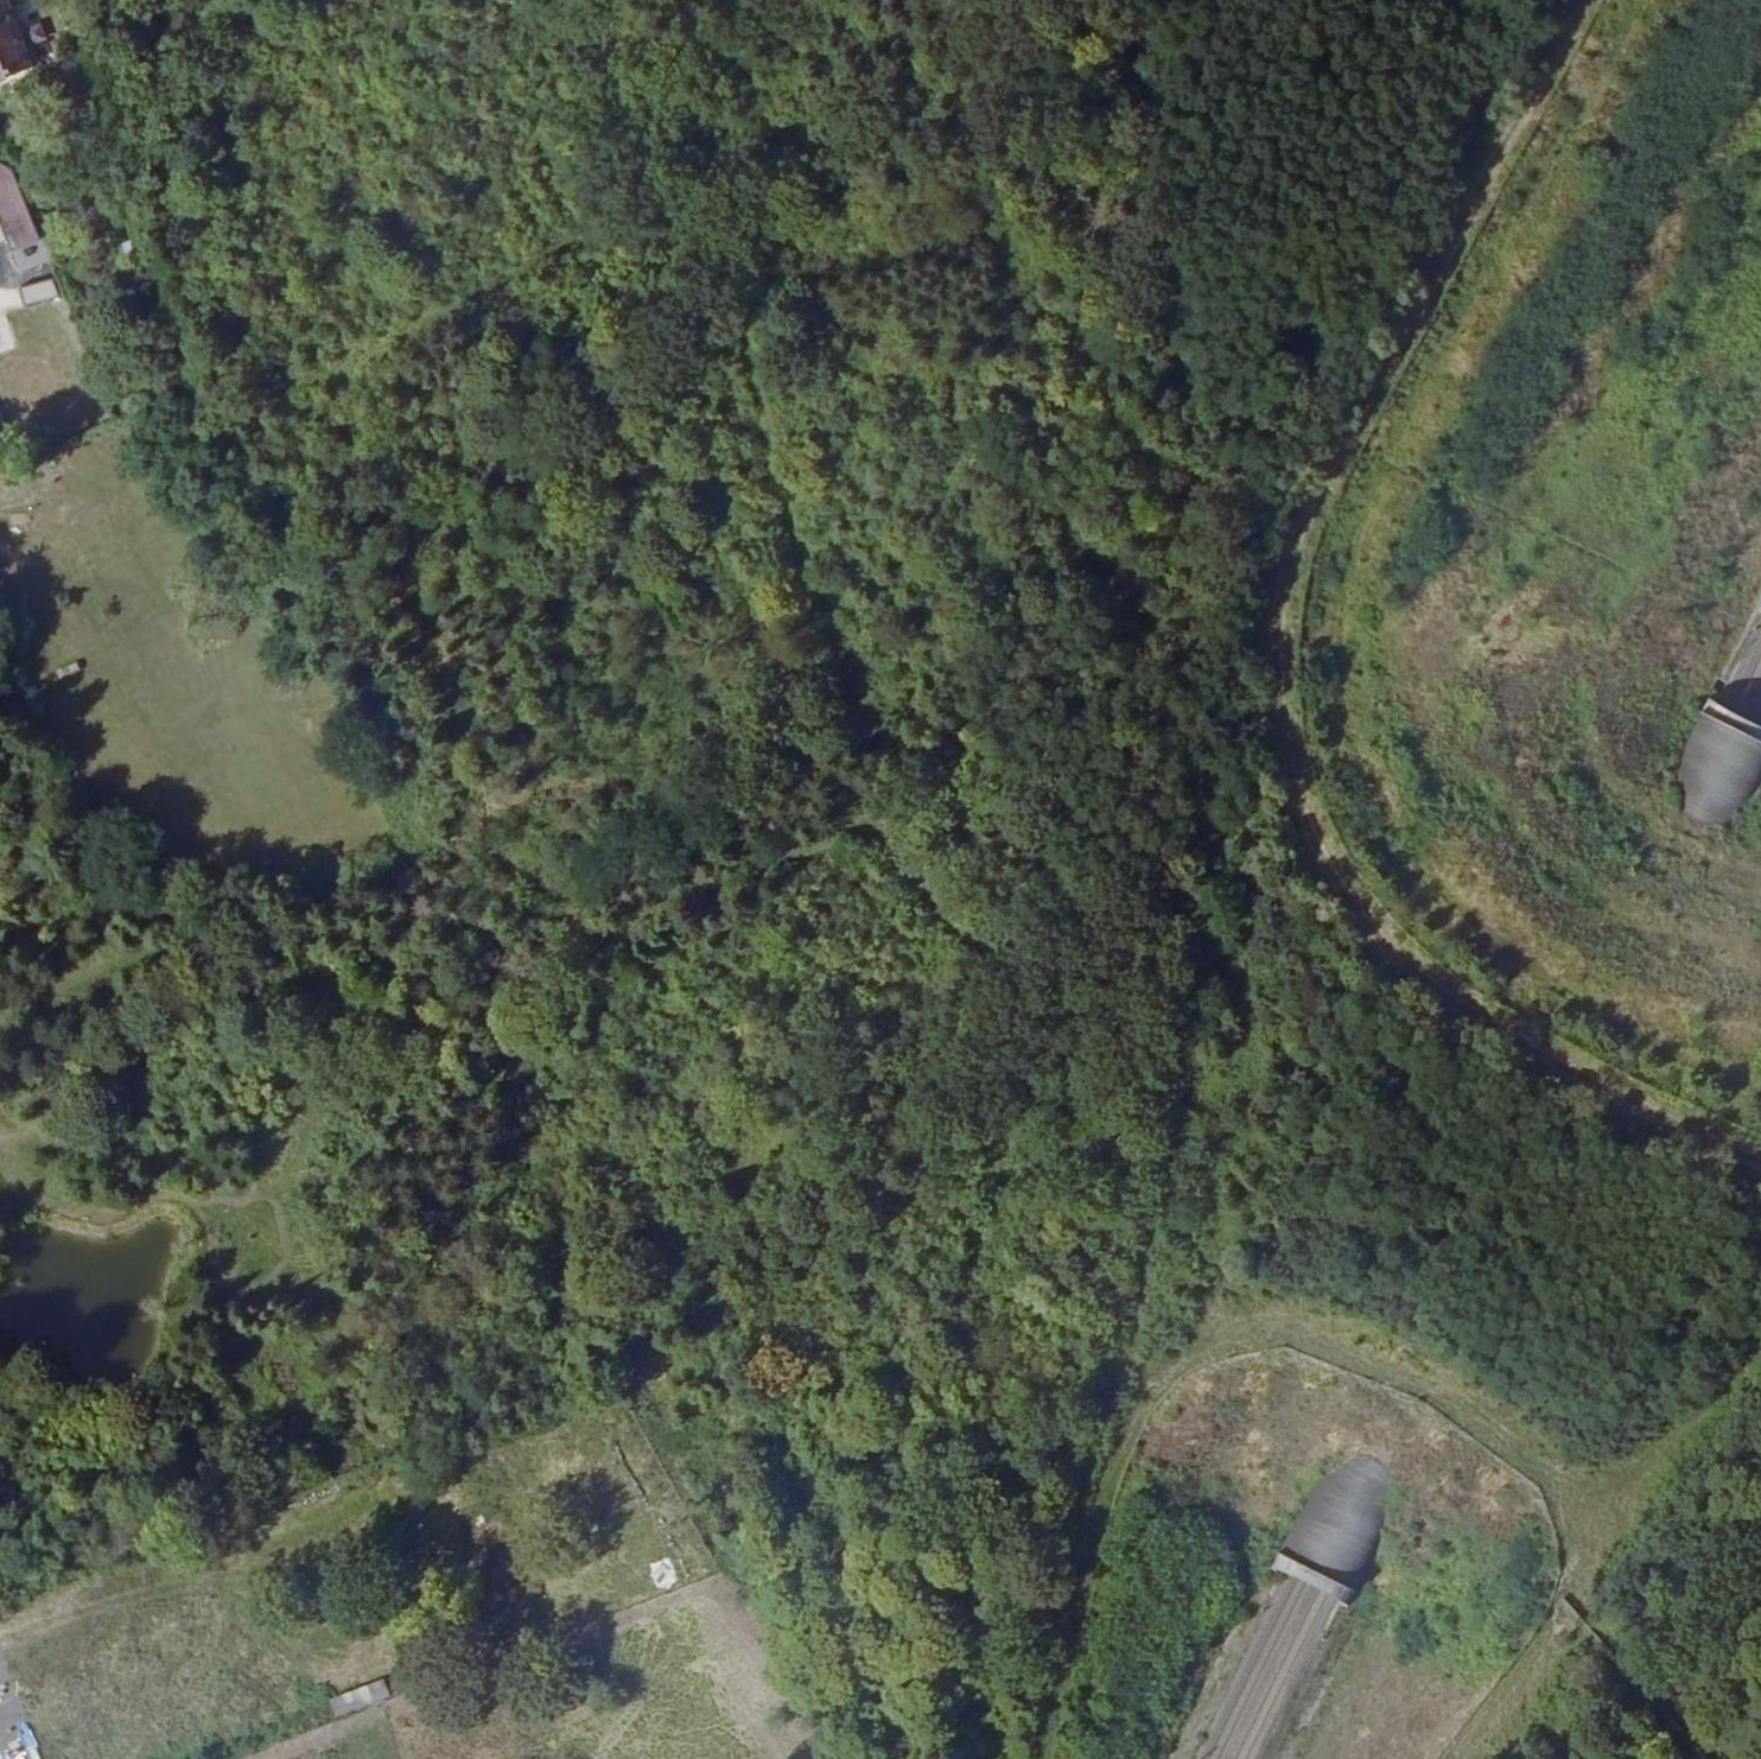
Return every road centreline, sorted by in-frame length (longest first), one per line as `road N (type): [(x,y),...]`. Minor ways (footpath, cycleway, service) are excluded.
road 1 (track): [(1760,1166),(1624,1103),(1400,959),(1330,873),(1289,769),(1275,696),(1285,581),(1322,479),(1587,0)]

